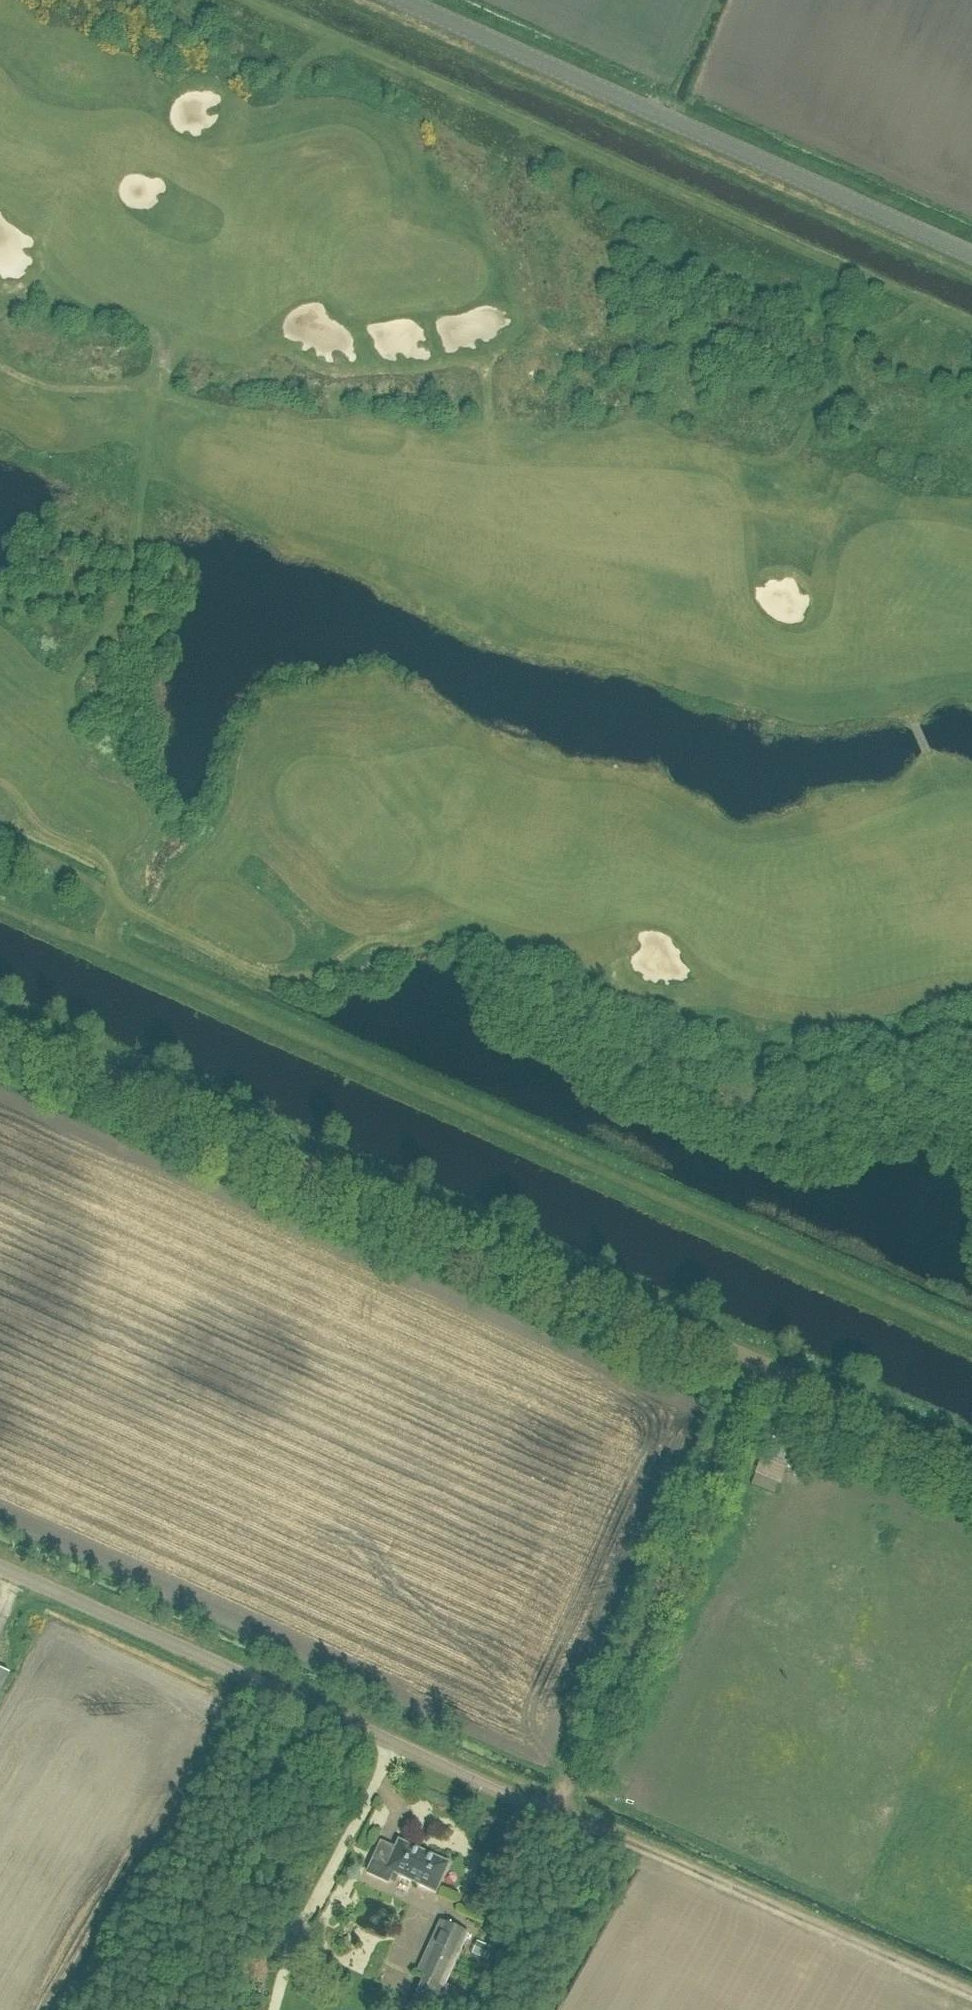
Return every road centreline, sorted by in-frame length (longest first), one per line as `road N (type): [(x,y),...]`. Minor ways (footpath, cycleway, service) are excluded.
road 1 (tertiary): [(971,1460),(0,1024)]
road 2 (track): [(757,1364),(556,1814),(971,1994)]
road 3 (unclassified): [(971,256),(399,0)]
road 4 (unclassified): [(556,1814),(0,1565)]
road 5 (track): [(394,1741),(305,1917),(274,2009)]

